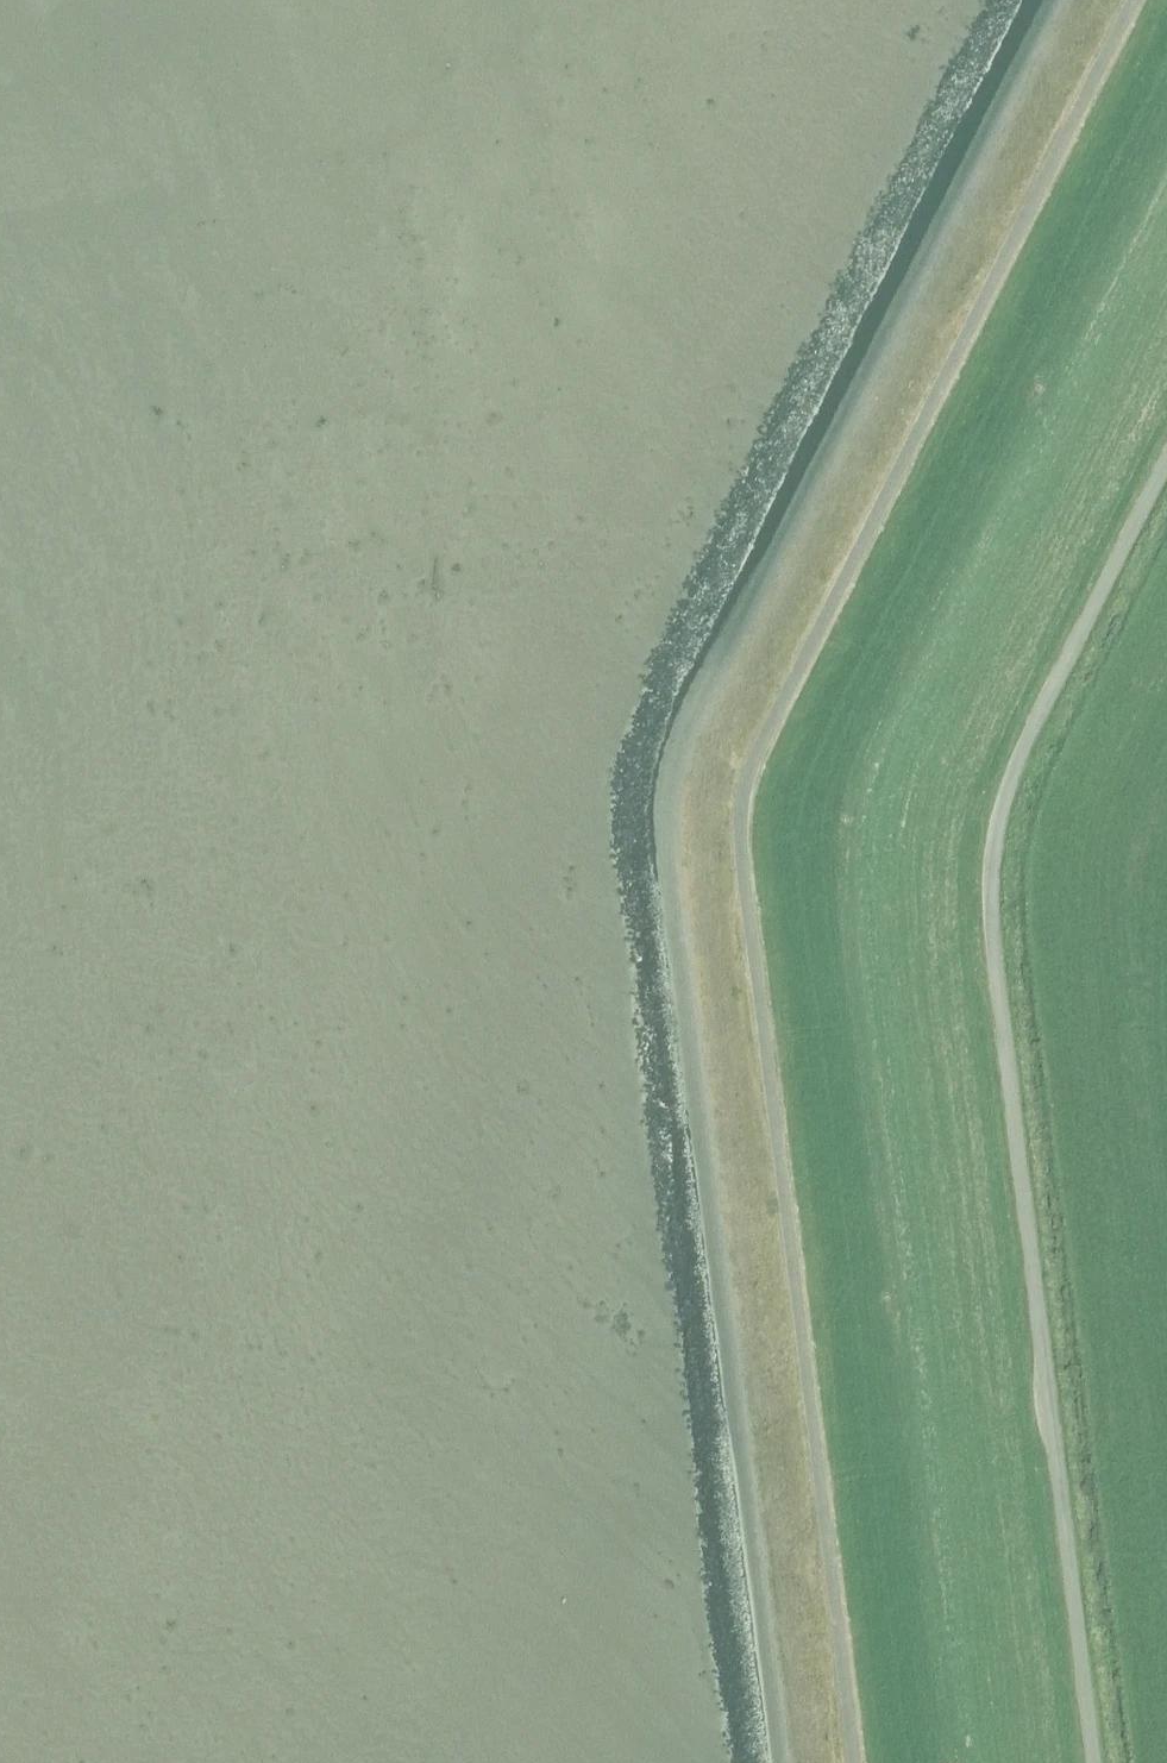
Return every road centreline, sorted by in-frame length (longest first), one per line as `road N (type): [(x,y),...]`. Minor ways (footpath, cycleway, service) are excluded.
road 1 (tertiary): [(1094,1762),(1017,1139),(992,869),(1011,785),(1038,721),(1166,465)]

